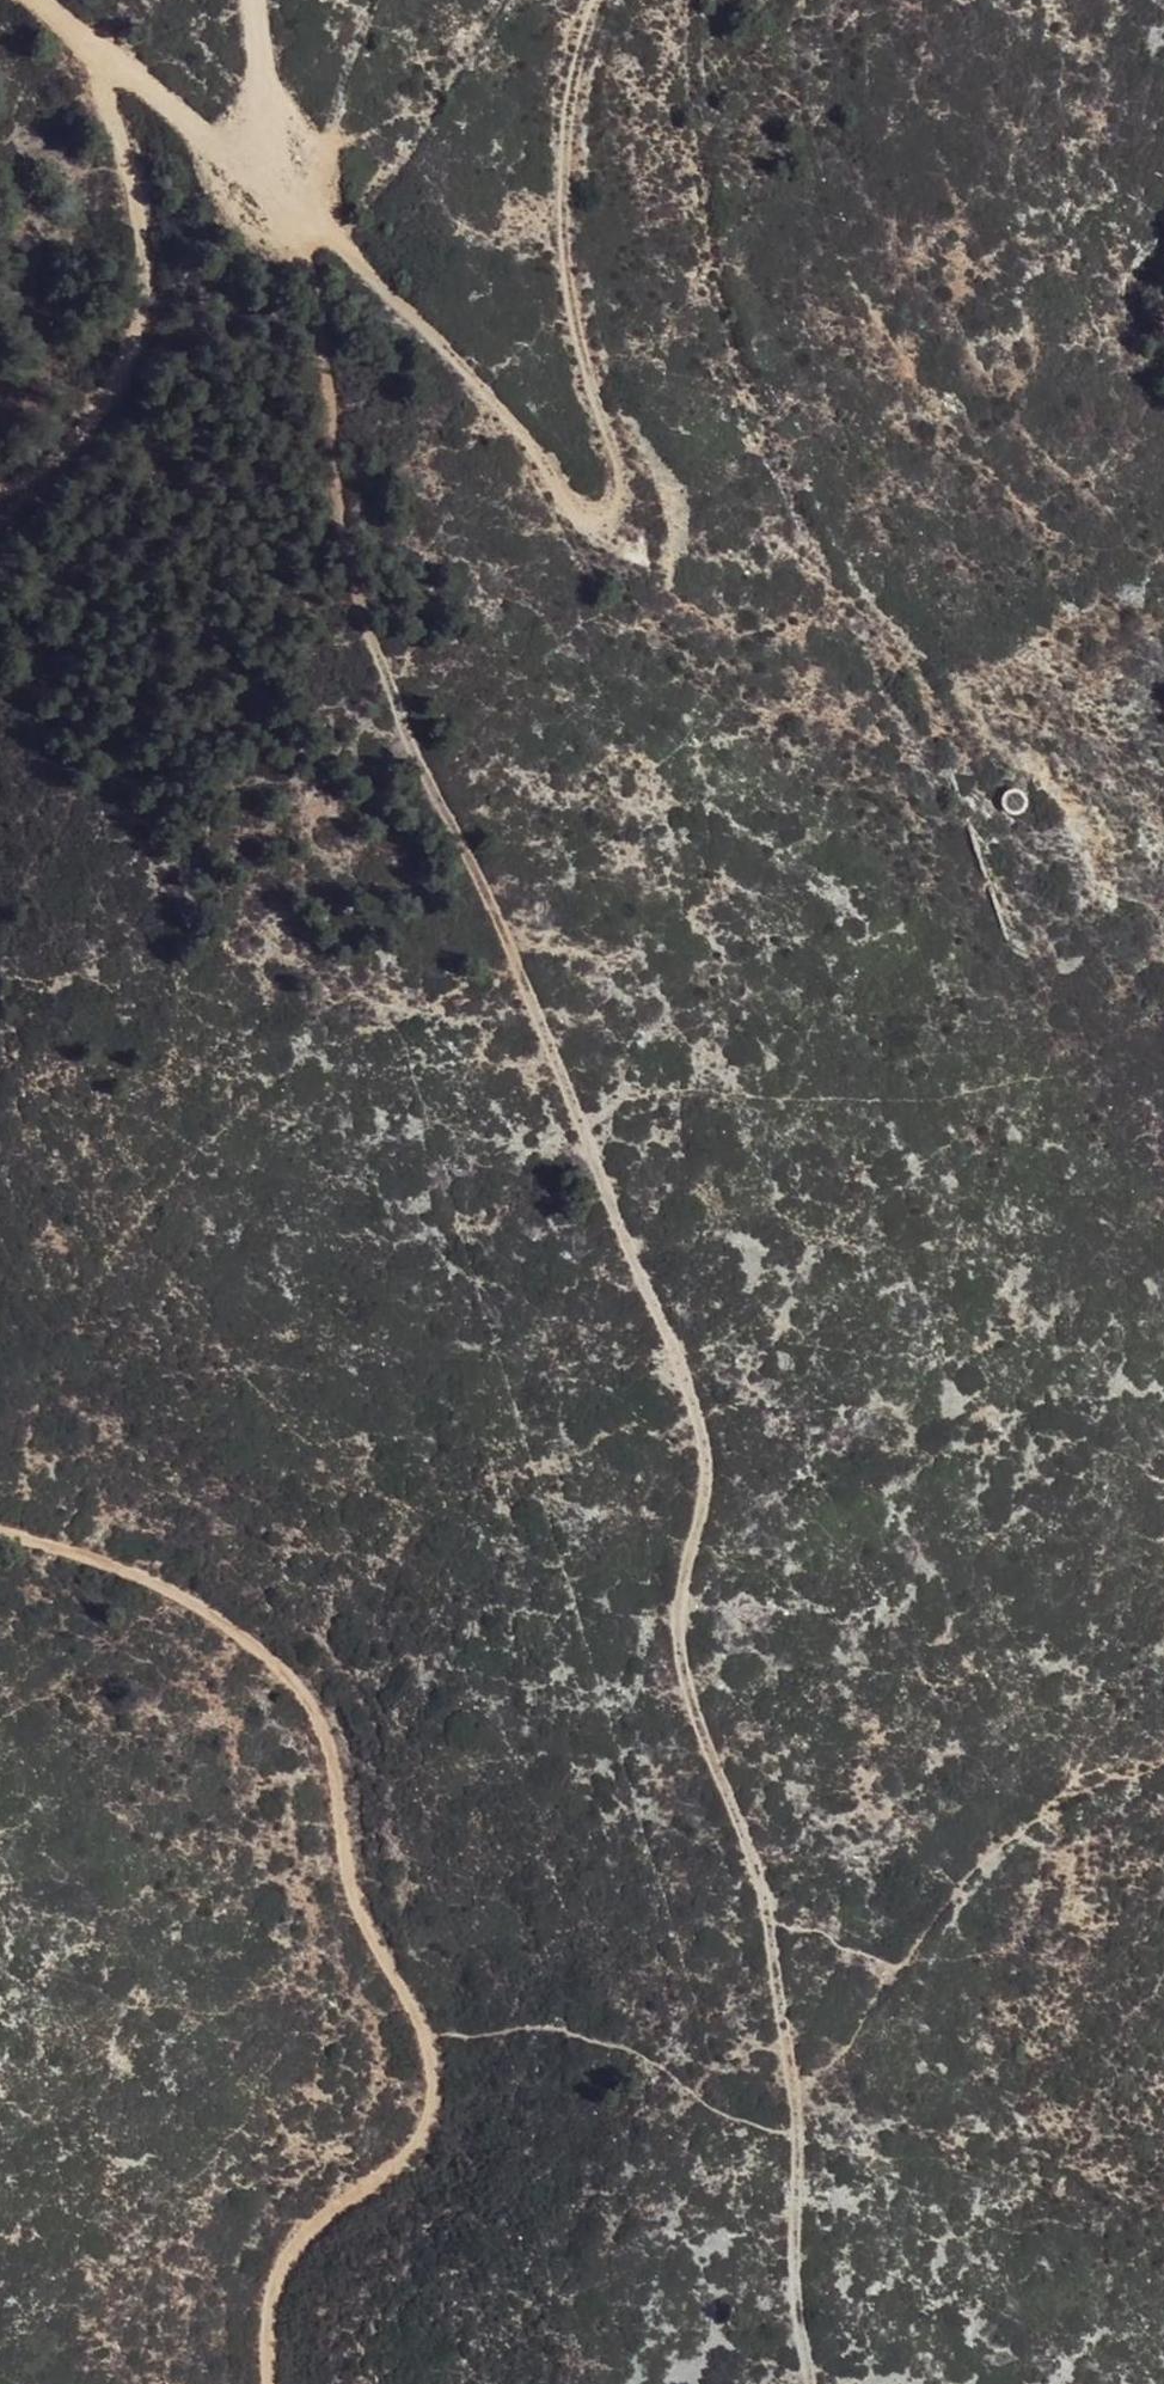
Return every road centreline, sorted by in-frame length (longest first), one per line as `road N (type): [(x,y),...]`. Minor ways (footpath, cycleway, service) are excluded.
road 1 (track): [(293,197),(355,587),(408,746),(493,905),(685,1380),(704,1444),(705,1492),(676,1631),(707,1751),(758,1876),(768,1932),(796,2110),(792,2259),(808,2383)]
road 2 (track): [(0,1536),(141,1576),(224,1621),(300,1694),(325,1748),(340,1887),(363,1947),(421,2035),(423,2106),(405,2151),(295,2227),(258,2292),(252,2328),(260,2383)]
road 3 (track): [(594,0),(567,85),(557,193),(571,311),(617,473),(597,510),(577,507),(451,349),(271,176)]
road 4 (track): [(100,53),(150,255),(130,367),(100,412),(0,496)]
road 5 (track): [(35,0),(203,136),(271,176),(256,0)]

